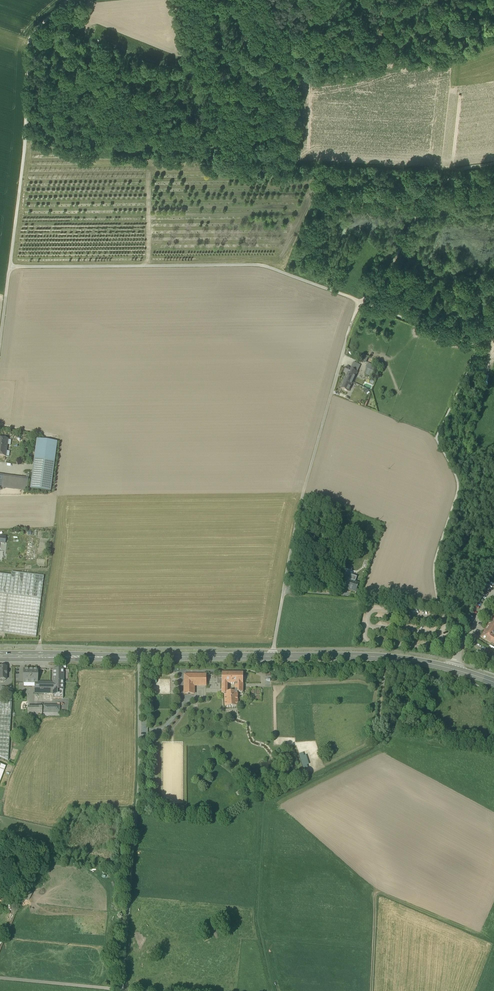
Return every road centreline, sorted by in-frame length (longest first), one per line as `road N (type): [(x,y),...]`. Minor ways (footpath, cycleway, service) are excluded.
road 1 (track): [(27,122),(84,138),(292,160),(462,168)]
road 2 (unclassified): [(361,302),(302,493),(273,656)]
road 3 (track): [(9,267),(263,265),(361,302)]
road 4 (track): [(68,0),(31,37),(9,267)]
road 5 (secondary): [(273,656),(0,656)]
road 6 (track): [(121,990),(139,731)]
road 7 (secondary): [(493,683),(406,660),(273,656)]
road 8 (unclassified): [(361,302),(390,270),(424,202),(462,168),(493,163)]
road 9 (track): [(478,347),(361,302)]
road 10 (track): [(121,990),(0,978)]

